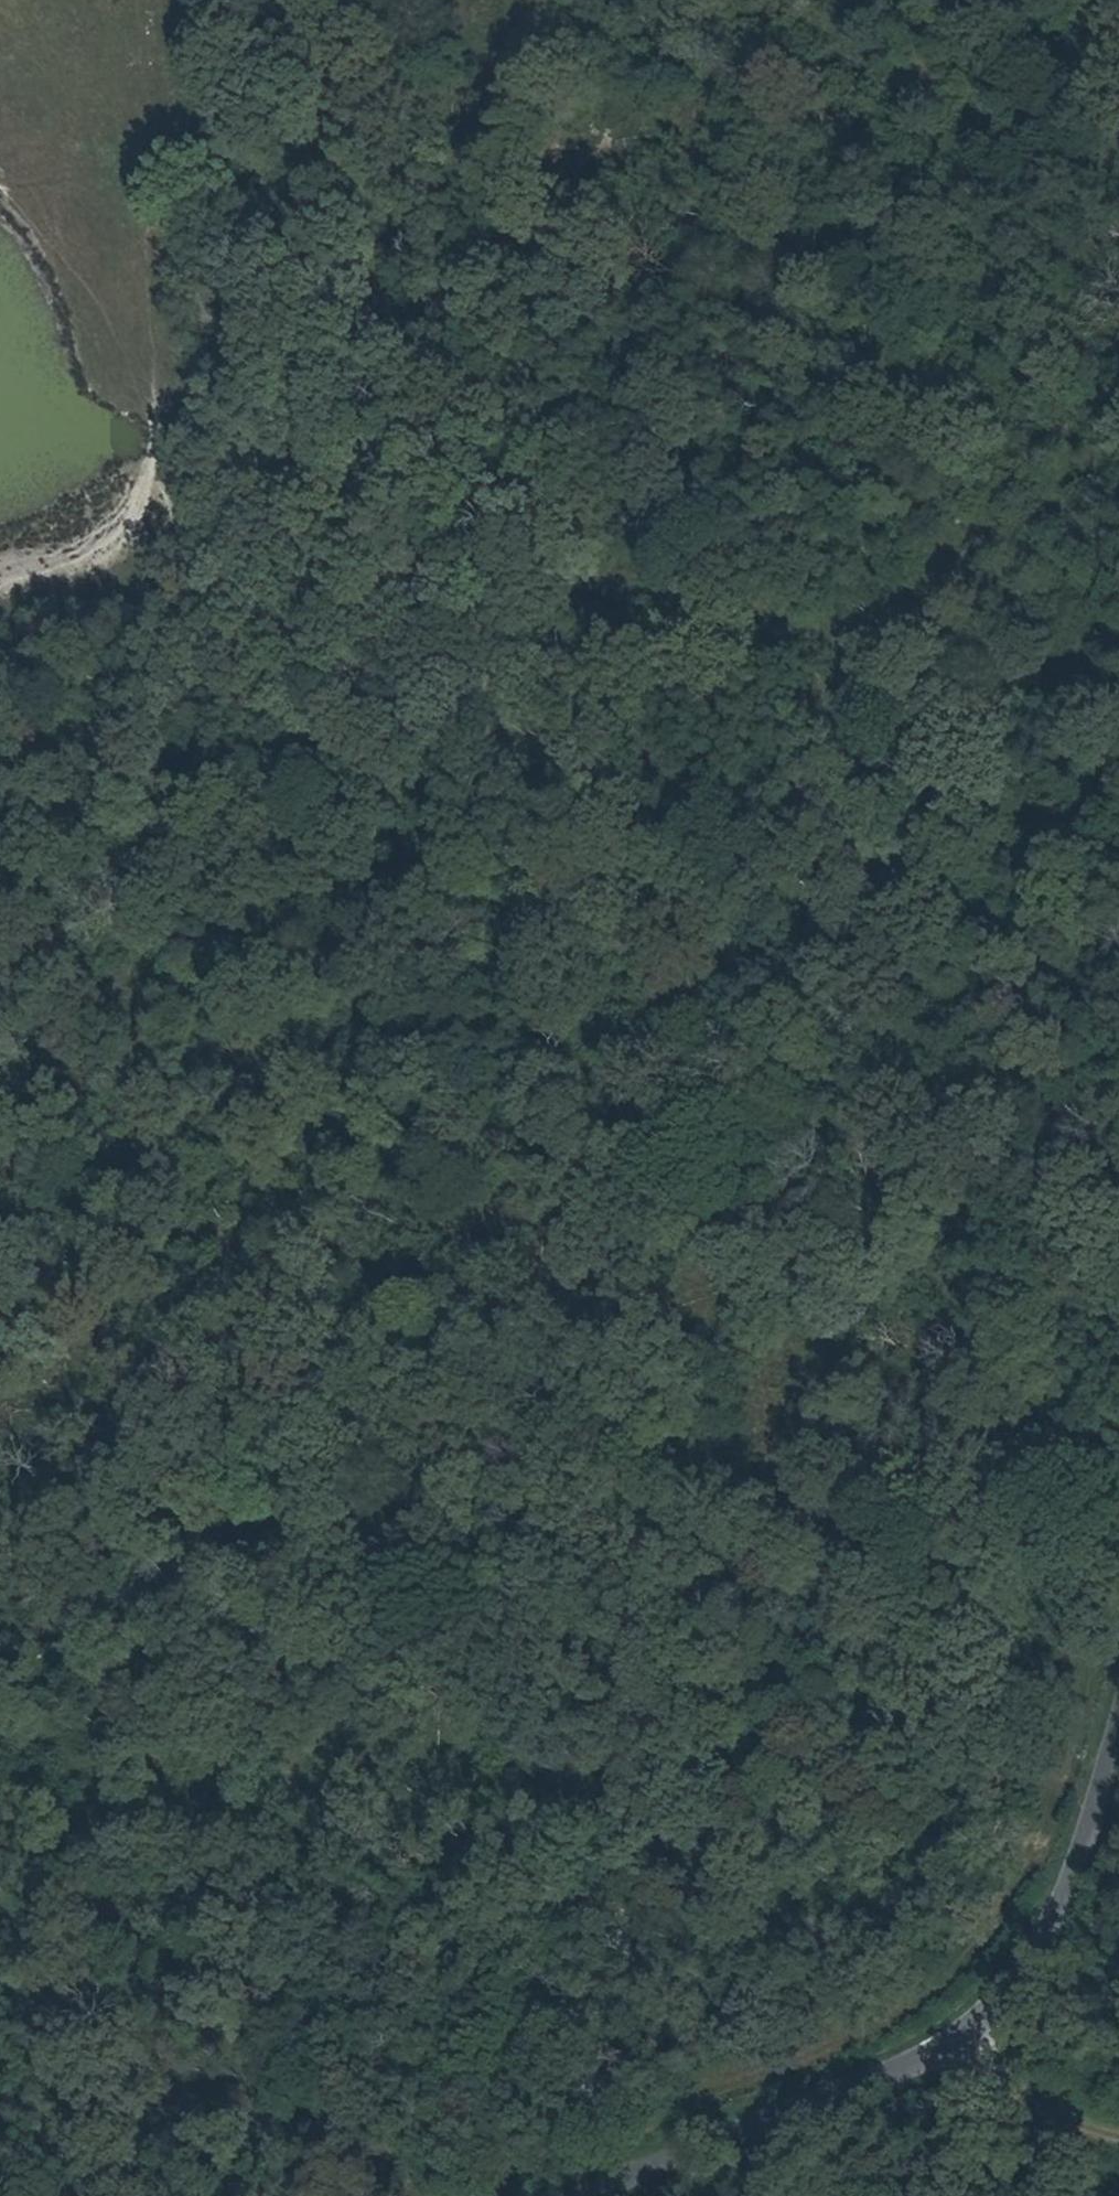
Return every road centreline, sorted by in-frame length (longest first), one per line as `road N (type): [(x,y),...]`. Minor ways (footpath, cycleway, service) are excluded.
road 1 (unclassified): [(655,2195),(902,2090),(1006,2015),(1088,1914),(1118,1813)]

